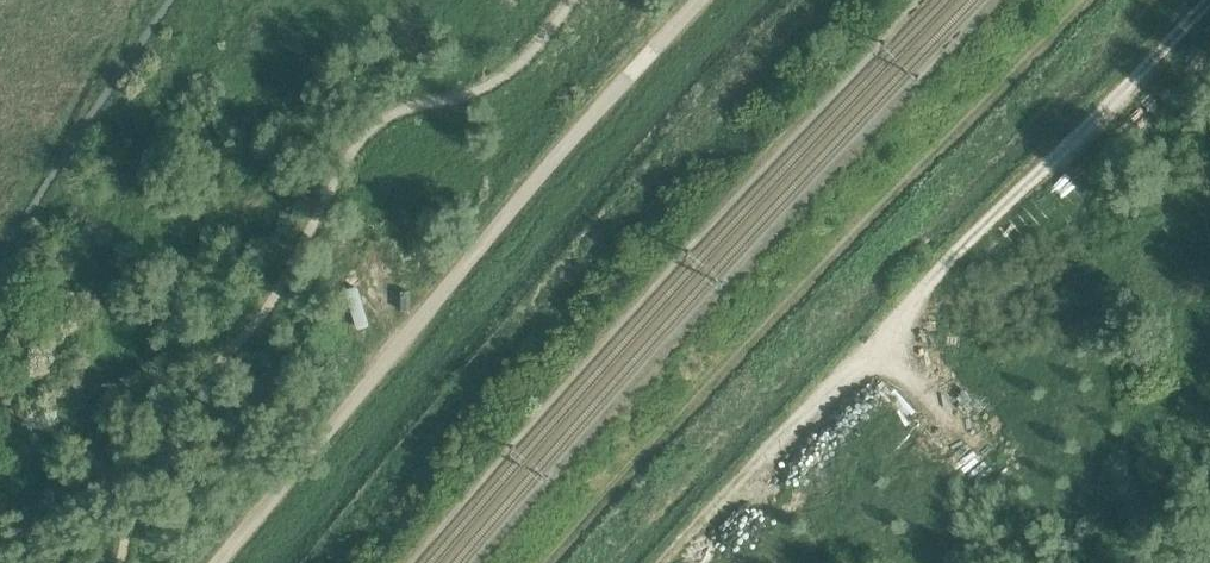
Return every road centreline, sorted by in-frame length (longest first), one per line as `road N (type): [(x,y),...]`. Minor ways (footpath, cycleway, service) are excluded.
road 1 (track): [(665,562),(1209,0)]
road 2 (track): [(552,562),(854,237),(1092,0)]
road 3 (track): [(115,562),(136,496),(209,407),(223,358),(263,310),(354,144),(385,112),(496,71),(571,0)]
road 4 (track): [(217,562),(698,0)]

